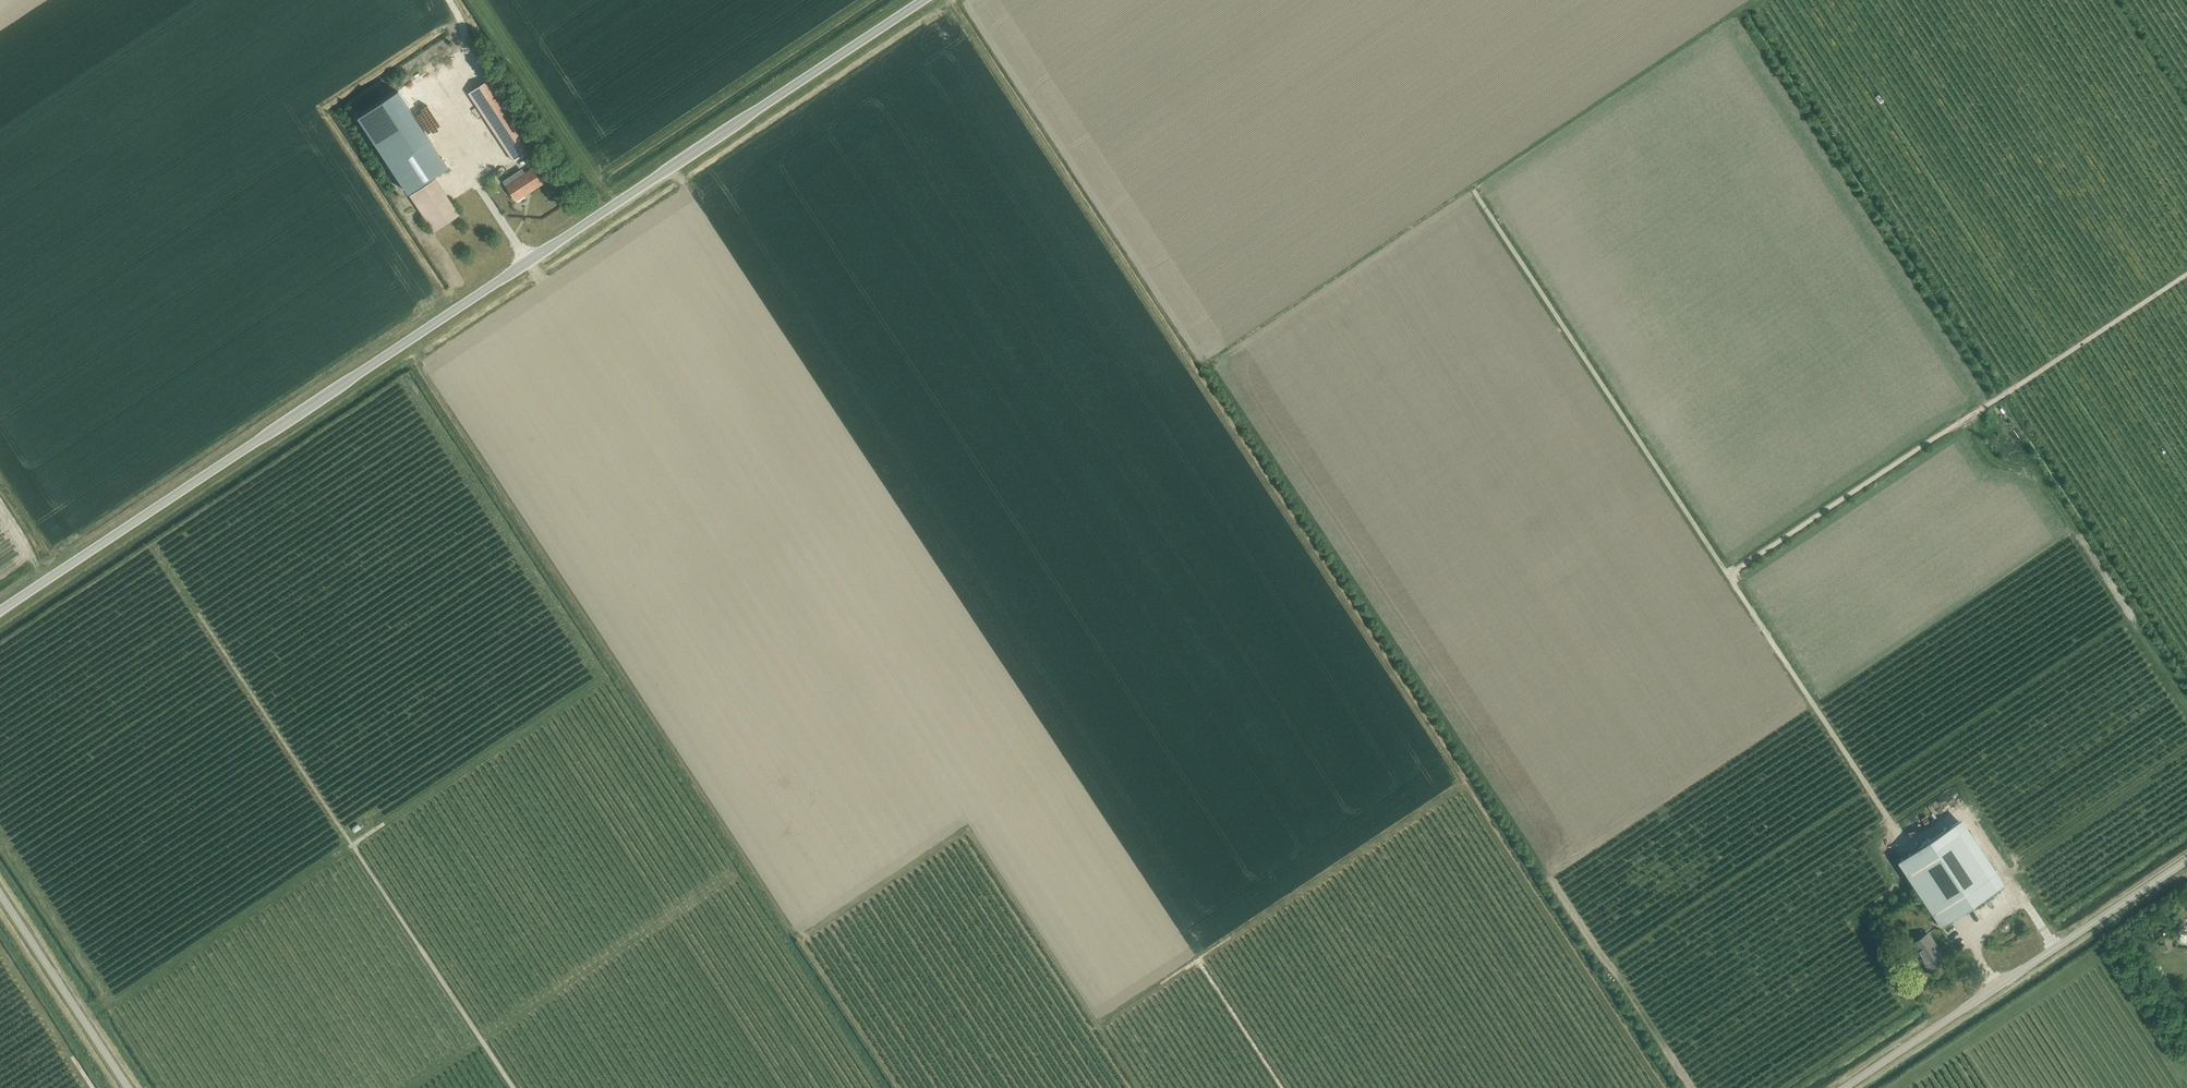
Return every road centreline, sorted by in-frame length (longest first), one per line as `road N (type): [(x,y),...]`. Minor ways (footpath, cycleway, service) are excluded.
road 1 (unclassified): [(0,611),(921,0)]
road 2 (unclassified): [(1851,1087),(2186,867)]
road 3 (unclassified): [(131,1087),(0,889)]

